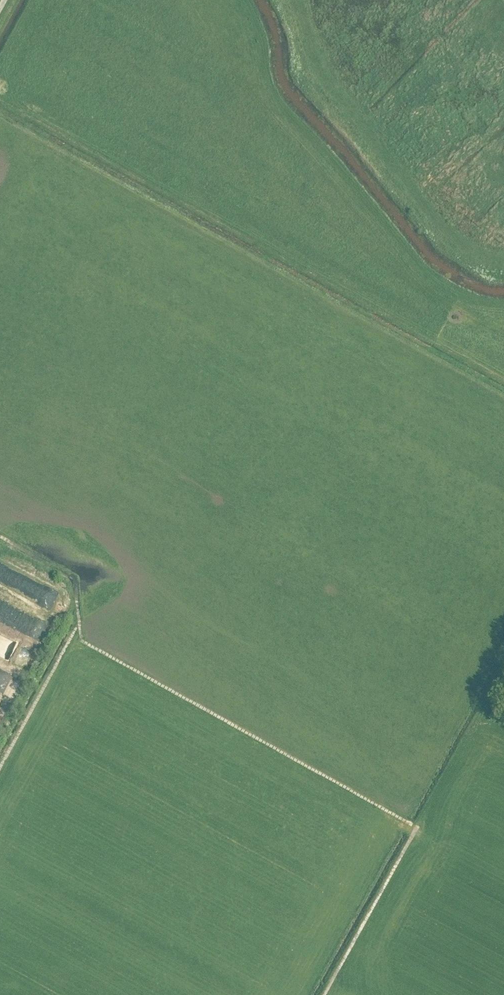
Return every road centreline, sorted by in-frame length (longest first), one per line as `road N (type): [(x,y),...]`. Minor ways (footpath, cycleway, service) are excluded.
road 1 (track): [(0,537),(75,579),(82,643),(416,828),(325,994)]
road 2 (track): [(242,0),(277,102),(423,270),(462,297),(503,306)]
road 3 (track): [(80,624),(0,770)]

